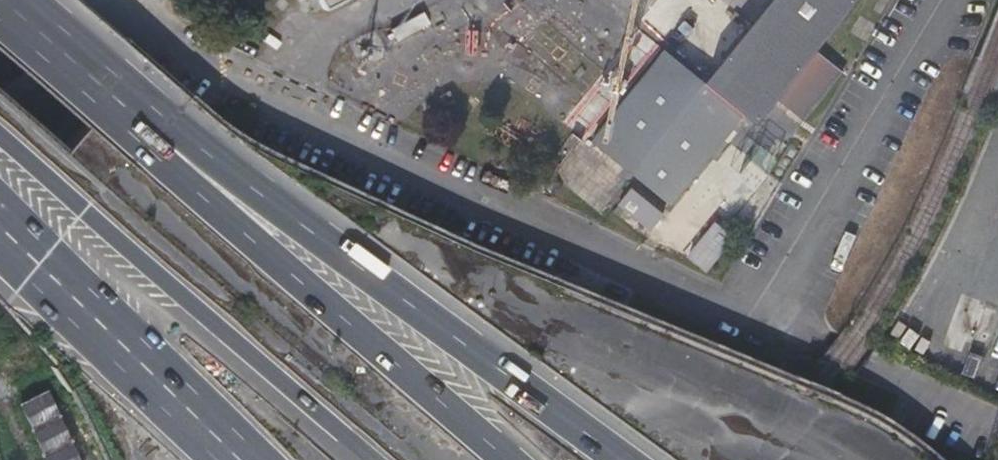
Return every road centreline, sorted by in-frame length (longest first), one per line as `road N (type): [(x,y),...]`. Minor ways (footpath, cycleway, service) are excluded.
road 1 (motorway): [(622,459),(366,269),(156,138)]
road 2 (motorway): [(0,135),(372,459)]
road 3 (motorway): [(511,459),(290,270),(156,138)]
road 4 (motorway): [(0,245),(166,394)]
road 5 (motorway): [(156,138),(0,8)]

